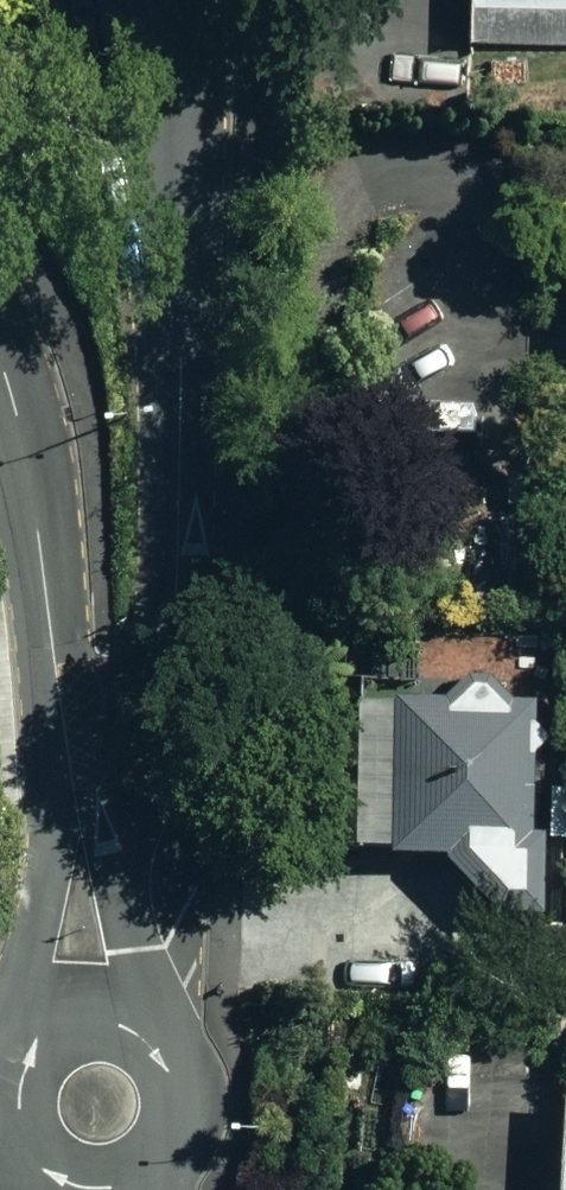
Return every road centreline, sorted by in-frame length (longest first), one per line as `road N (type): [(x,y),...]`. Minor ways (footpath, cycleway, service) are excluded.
road 1 (residential): [(73,803),(134,786),(149,770),(178,649),(180,0)]
road 2 (residential): [(0,366),(25,453),(73,803)]
road 3 (residential): [(94,997),(152,1011),(191,1055),(199,1084),(188,1142),(169,1166),(123,1189)]
road 4 (residential): [(73,803),(94,997)]
road 5 (residential): [(5,1119),(13,1052),(33,1025),(94,997)]

